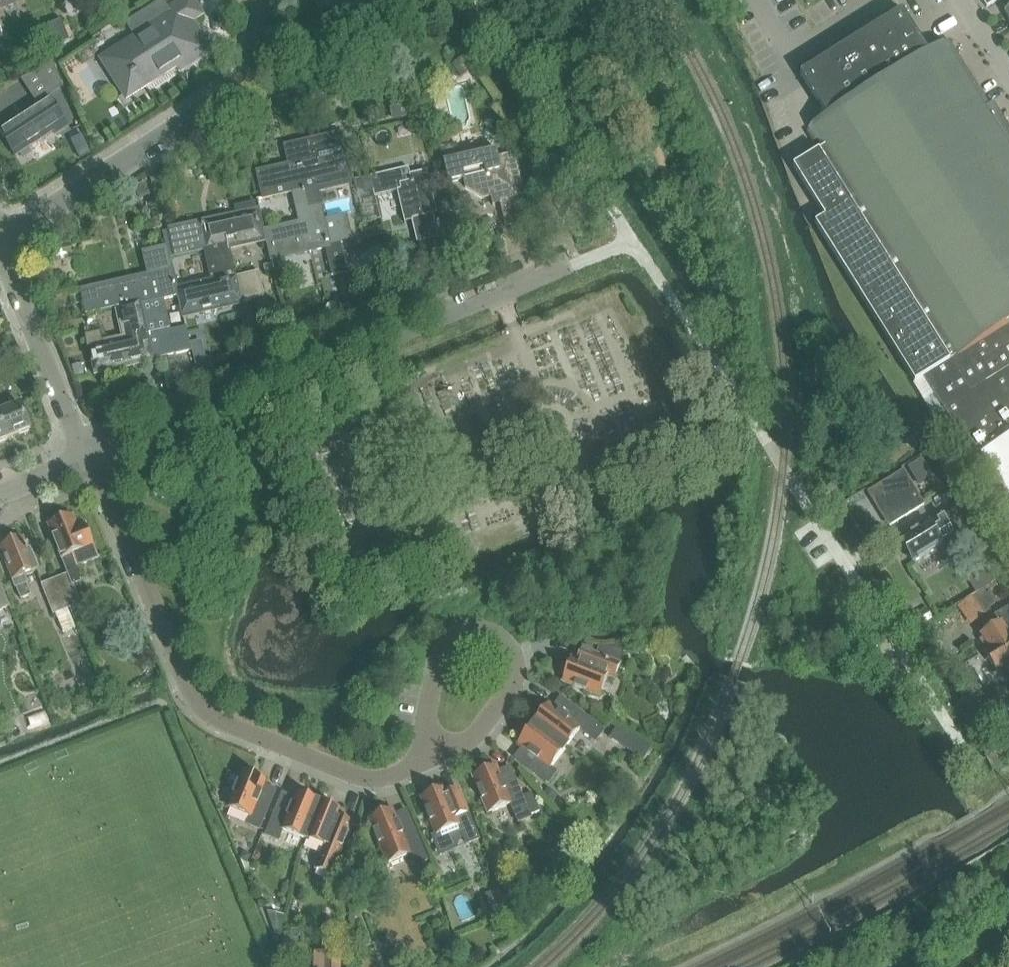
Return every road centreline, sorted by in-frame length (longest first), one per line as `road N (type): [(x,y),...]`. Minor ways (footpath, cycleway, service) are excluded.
road 1 (residential): [(957,738),(633,240)]
road 2 (residential): [(86,455),(573,266)]
road 3 (residential): [(86,455),(193,701),(357,777),(385,780),(422,763)]
road 4 (residential): [(0,241),(244,79),(258,42),(255,0)]
road 5 (residential): [(422,763),(476,735),(511,687),(514,650),(485,628),(458,632),(439,651),(433,687)]
road 6 (residential): [(86,455),(0,245)]
road 7 (unclassified): [(882,0),(797,54),(763,0)]

